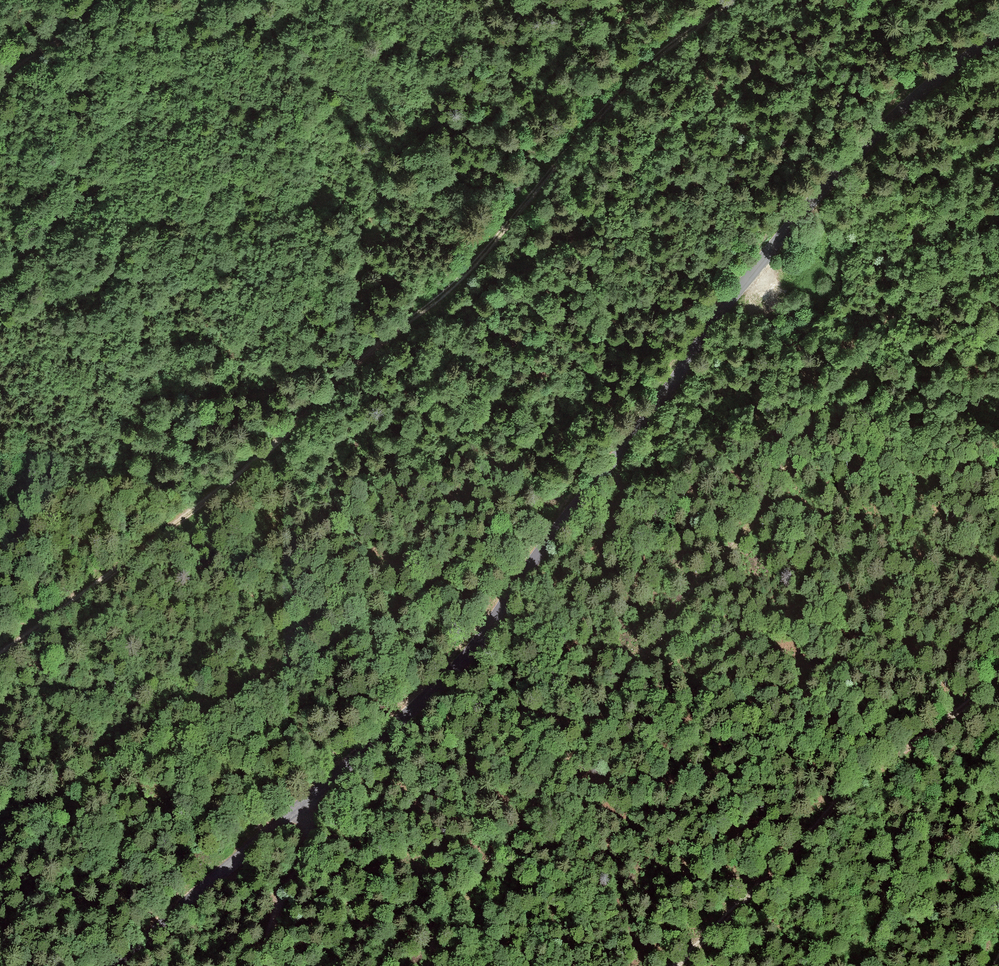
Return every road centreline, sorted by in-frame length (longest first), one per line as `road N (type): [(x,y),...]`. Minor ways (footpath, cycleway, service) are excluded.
road 1 (tertiary): [(998,35),(876,129),(783,231),(463,660),(119,965)]
road 2 (track): [(0,663),(258,460),(496,238),(626,80),(735,0)]
road 3 (track): [(998,674),(843,800),(676,965)]
road 4 (track): [(265,965),(306,848),(303,803)]
road 5 (track): [(0,88),(123,0)]

